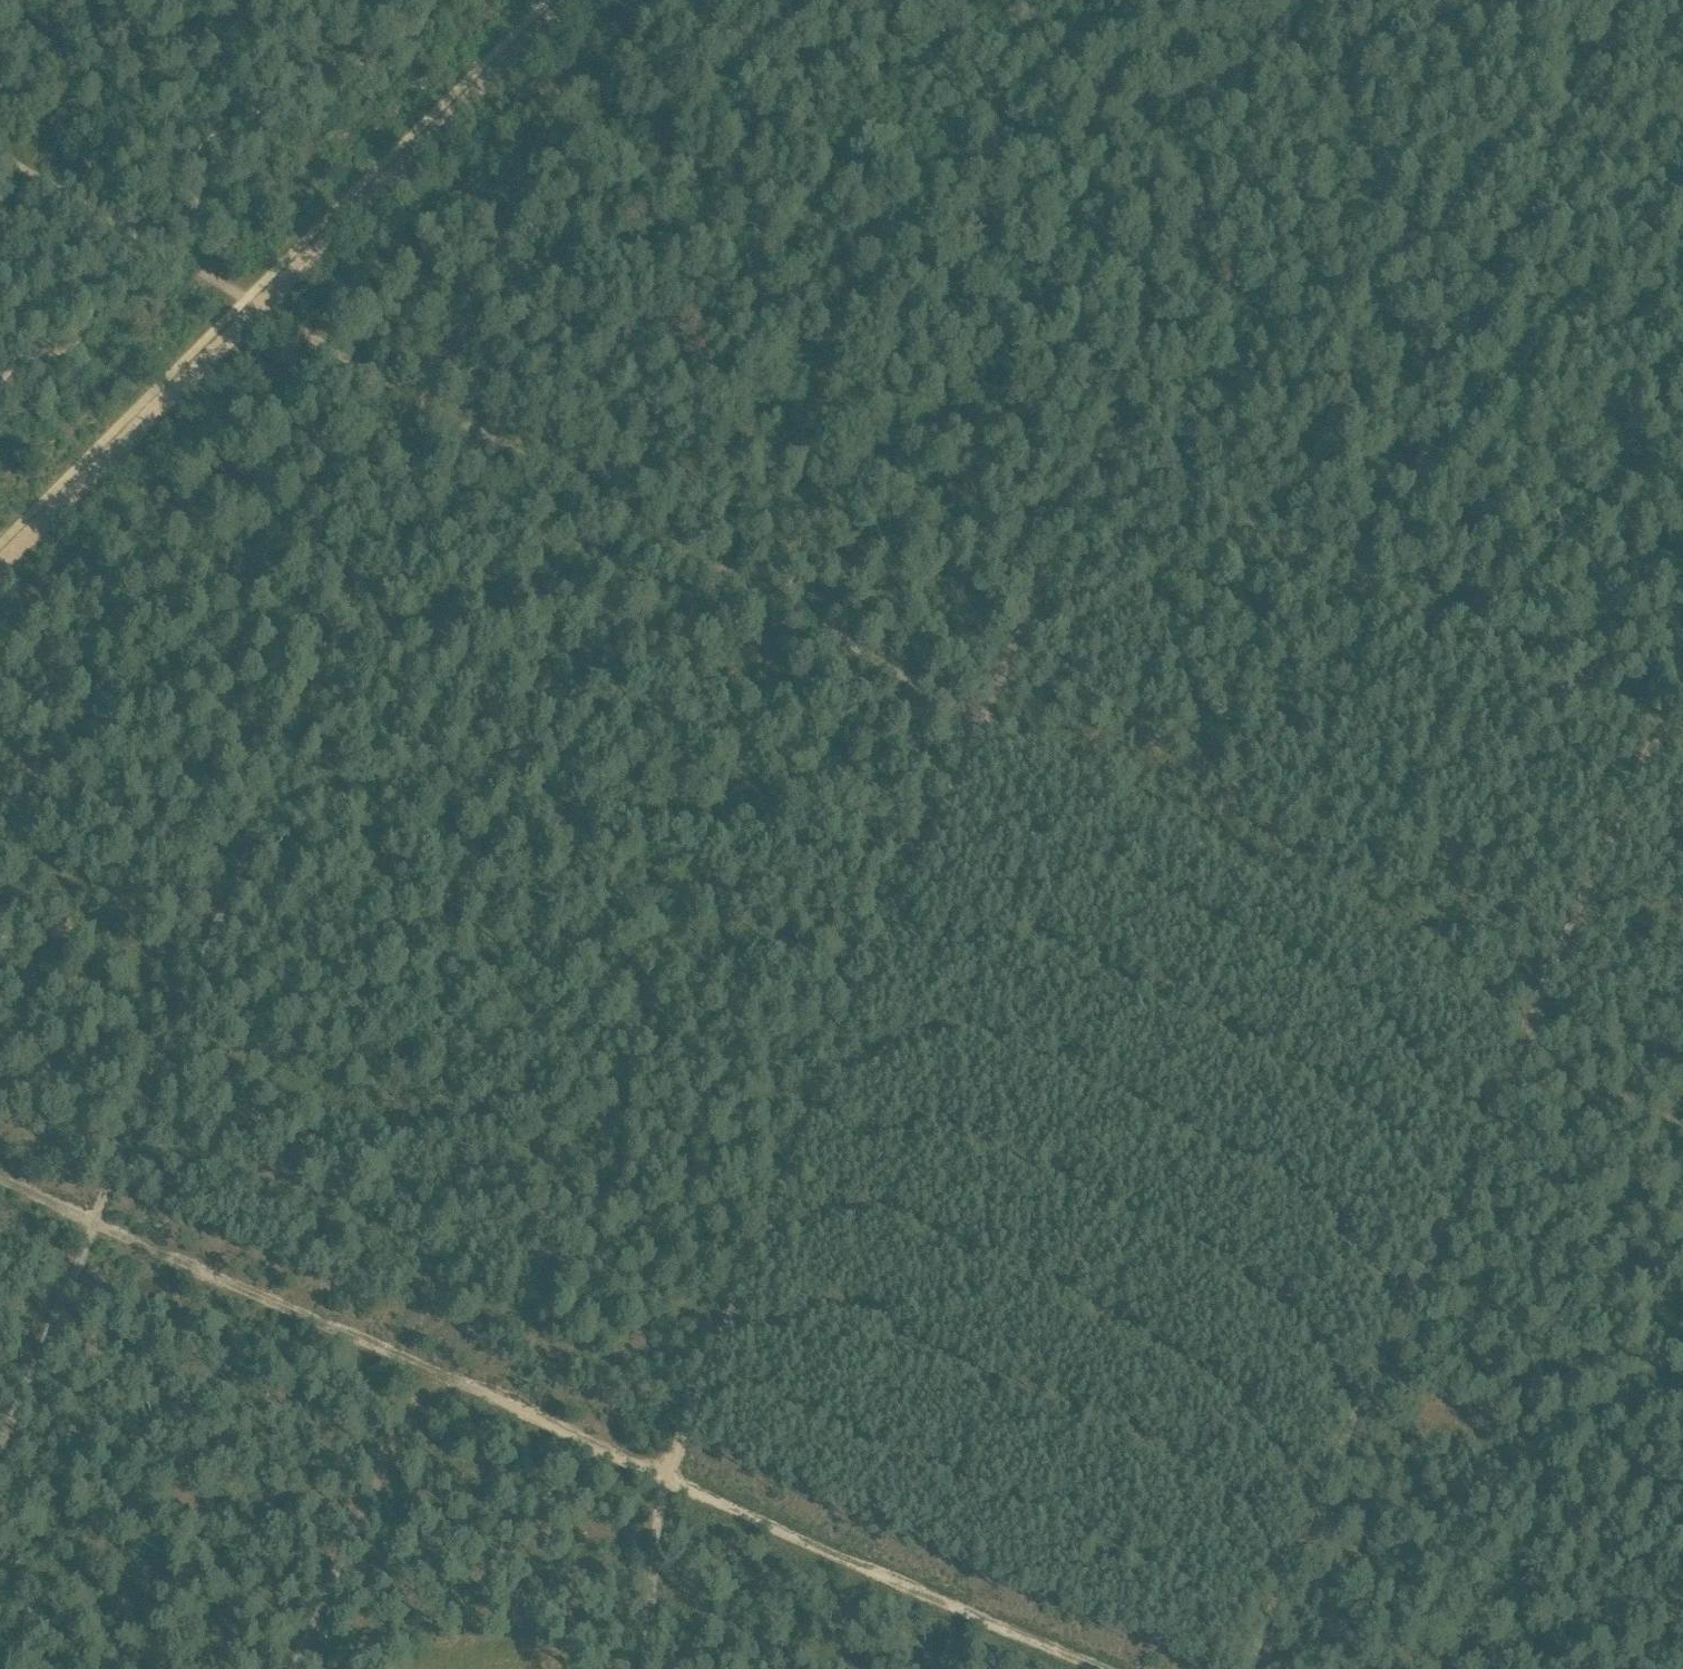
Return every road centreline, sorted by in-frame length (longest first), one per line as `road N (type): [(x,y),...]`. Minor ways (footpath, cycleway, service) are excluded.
road 1 (track): [(95,1222),(663,1465),(1107,1668)]
road 2 (track): [(434,413),(95,1222)]
road 3 (track): [(0,567),(568,0)]
road 4 (track): [(434,413),(998,722)]
road 5 (track): [(431,1371),(276,1668)]
road 6 (track): [(1364,569),(1657,725)]
road 7 (track): [(1118,435),(998,722)]
road 8 (track): [(1118,435),(1364,569)]
road 9 (track): [(95,1222),(0,1439)]
road 10 (track): [(663,1465),(643,1668)]

